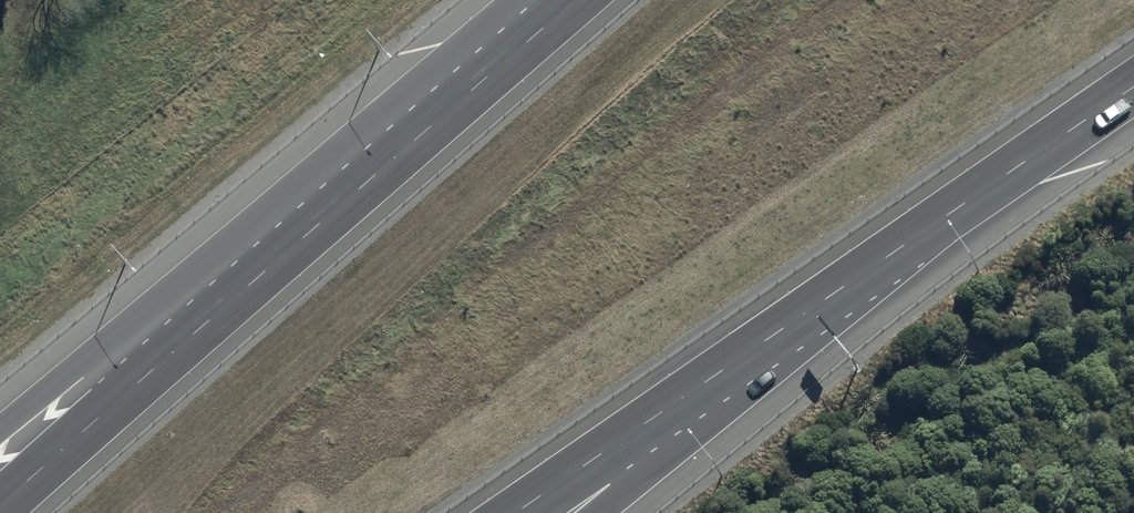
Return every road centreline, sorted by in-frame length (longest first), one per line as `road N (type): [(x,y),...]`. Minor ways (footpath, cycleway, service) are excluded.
road 1 (motorway): [(0,511),(578,0)]
road 2 (motorway): [(0,422),(567,0)]
road 3 (motorway): [(1034,154),(517,512)]
road 4 (motorway): [(1034,154),(637,512)]

